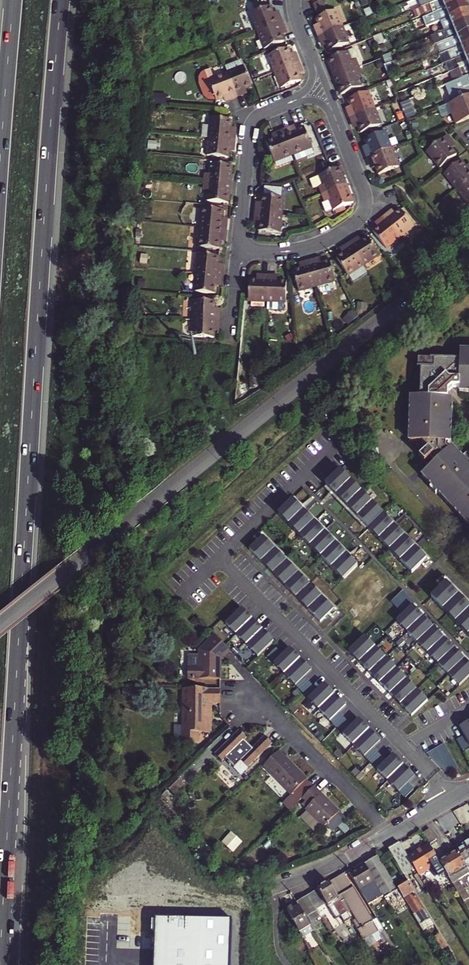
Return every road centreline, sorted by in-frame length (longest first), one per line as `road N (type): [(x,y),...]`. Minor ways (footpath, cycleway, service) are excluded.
road 1 (motorway): [(0,962),(61,0)]
road 2 (residential): [(0,627),(468,250)]
road 3 (residential): [(243,247),(308,248),(362,214),(364,194),(324,90)]
road 4 (residential): [(243,687),(390,832)]
road 5 (residential): [(324,90),(249,125),(243,247)]
road 6 (motorway): [(13,0),(0,157)]
road 7 (residential): [(266,891),(390,832)]

